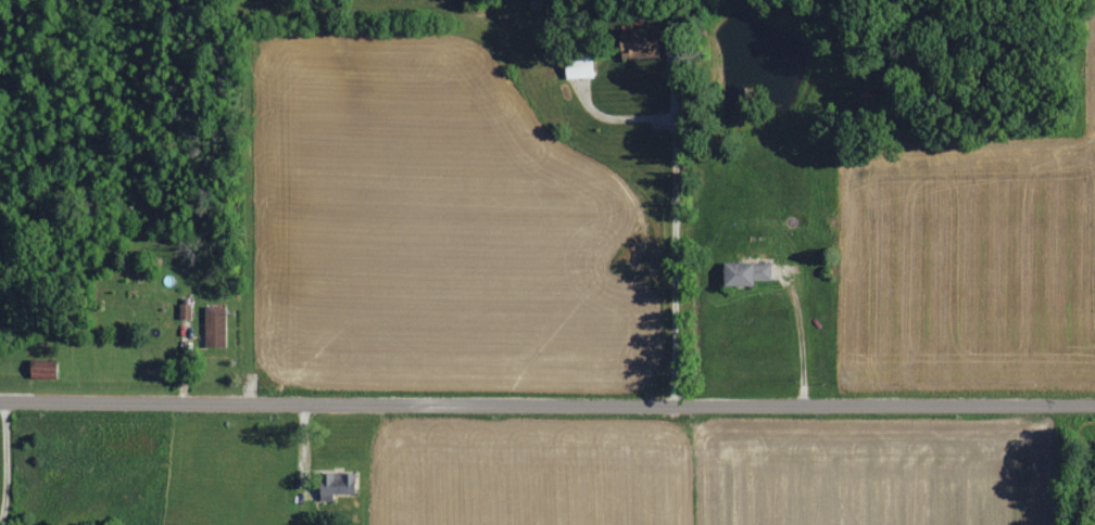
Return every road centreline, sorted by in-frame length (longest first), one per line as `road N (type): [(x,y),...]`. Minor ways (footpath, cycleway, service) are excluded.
road 1 (tertiary): [(1094,399),(0,392)]

